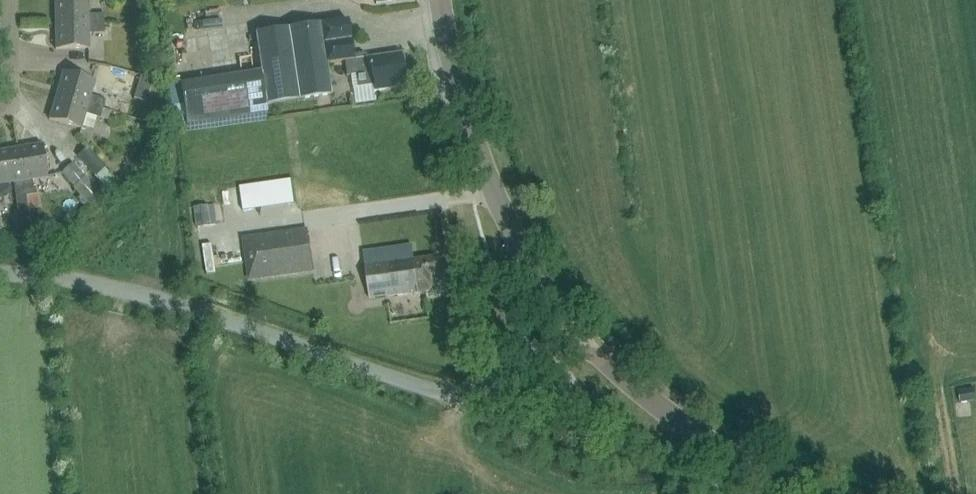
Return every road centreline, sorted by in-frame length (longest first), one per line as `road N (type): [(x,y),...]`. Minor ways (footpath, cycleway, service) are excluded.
road 1 (unclassified): [(575,333),(516,382),(440,394),(193,306),(0,273)]
road 2 (tertiary): [(575,333),(491,185),(440,0)]
road 3 (tertiary): [(809,493),(713,443),(575,333)]

